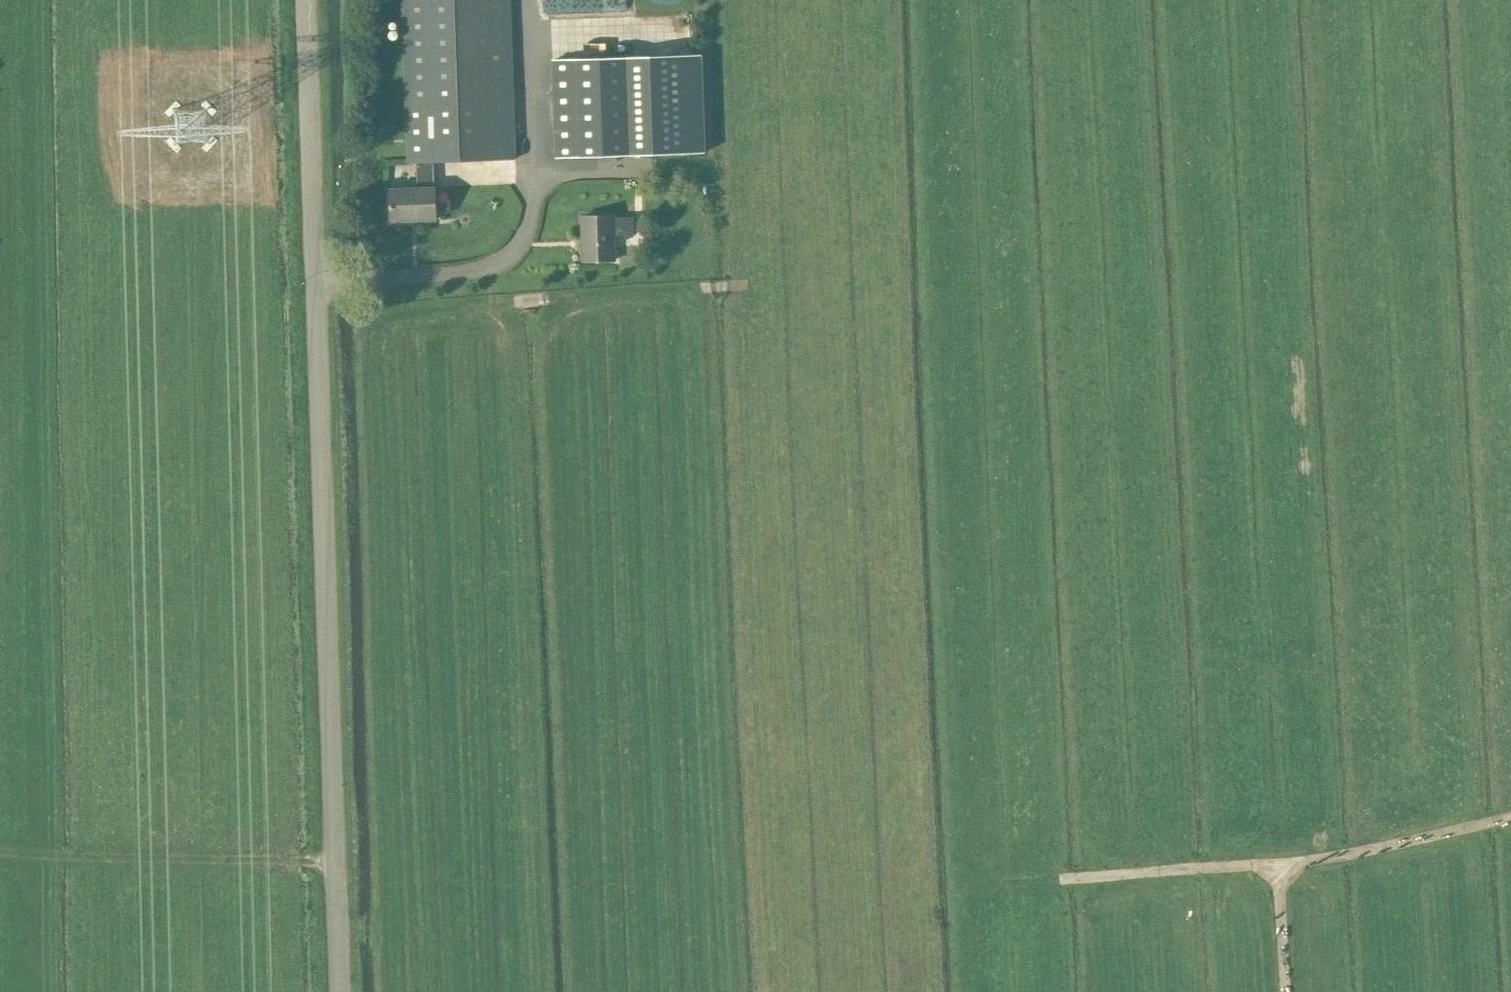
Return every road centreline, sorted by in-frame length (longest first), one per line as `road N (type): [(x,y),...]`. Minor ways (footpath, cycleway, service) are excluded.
road 1 (unclassified): [(343,991),(307,0)]

